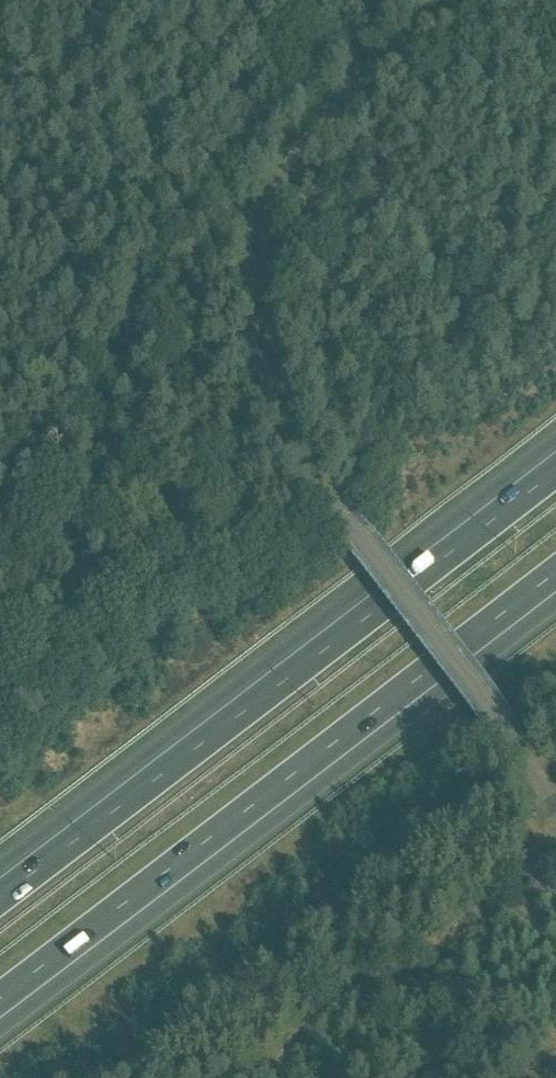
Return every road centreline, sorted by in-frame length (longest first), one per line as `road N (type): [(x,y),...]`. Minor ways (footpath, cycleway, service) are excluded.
road 1 (unclassified): [(555,806),(328,504),(273,411),(248,339),(253,268),(270,202),(304,151),(456,0)]
road 2 (motorway): [(555,459),(0,886)]
road 3 (motorway): [(0,995),(555,571)]

